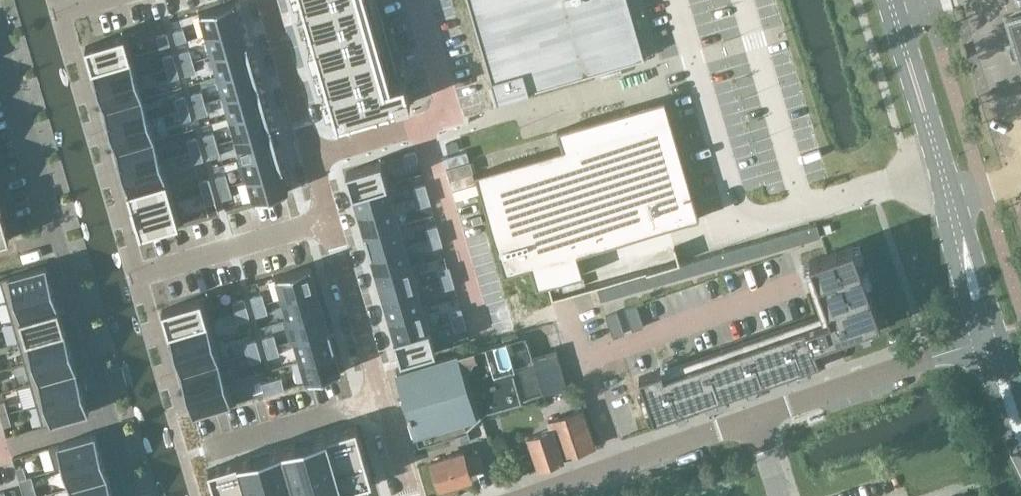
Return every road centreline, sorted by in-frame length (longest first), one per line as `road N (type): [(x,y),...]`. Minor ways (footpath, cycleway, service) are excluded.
road 1 (residential): [(136,495),(0,25)]
road 2 (tertiary): [(993,338),(889,0)]
road 3 (residential): [(755,419),(993,338)]
road 4 (residential): [(527,495),(755,419)]
road 5 (residential): [(333,221),(270,0)]
road 6 (residential): [(138,278),(333,221)]
road 7 (residential): [(384,401),(333,221)]
road 8 (residential): [(205,452),(384,401)]

